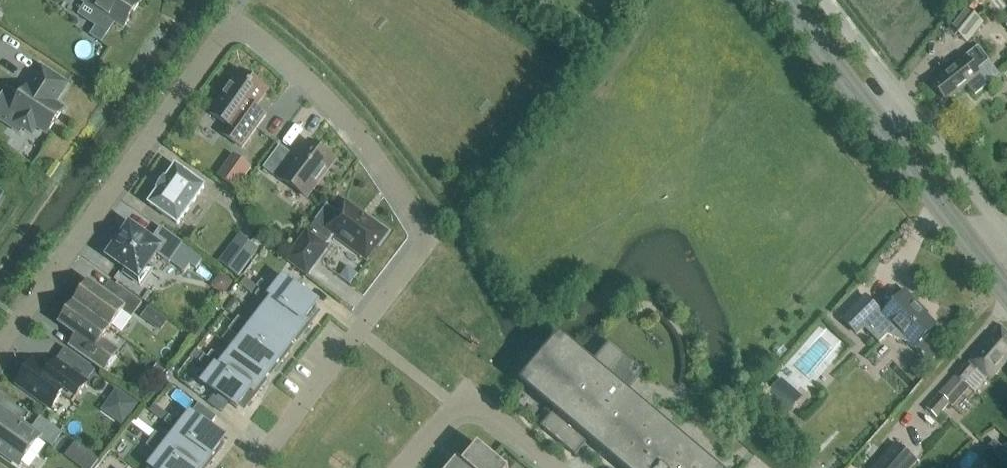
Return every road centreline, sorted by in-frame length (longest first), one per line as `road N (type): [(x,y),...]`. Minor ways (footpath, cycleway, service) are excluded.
road 1 (residential): [(0,349),(234,22),(293,64),(356,128),(411,204),(423,237),(419,259)]
road 2 (secondary): [(1006,292),(783,0)]
road 3 (residential): [(419,259),(252,467)]

